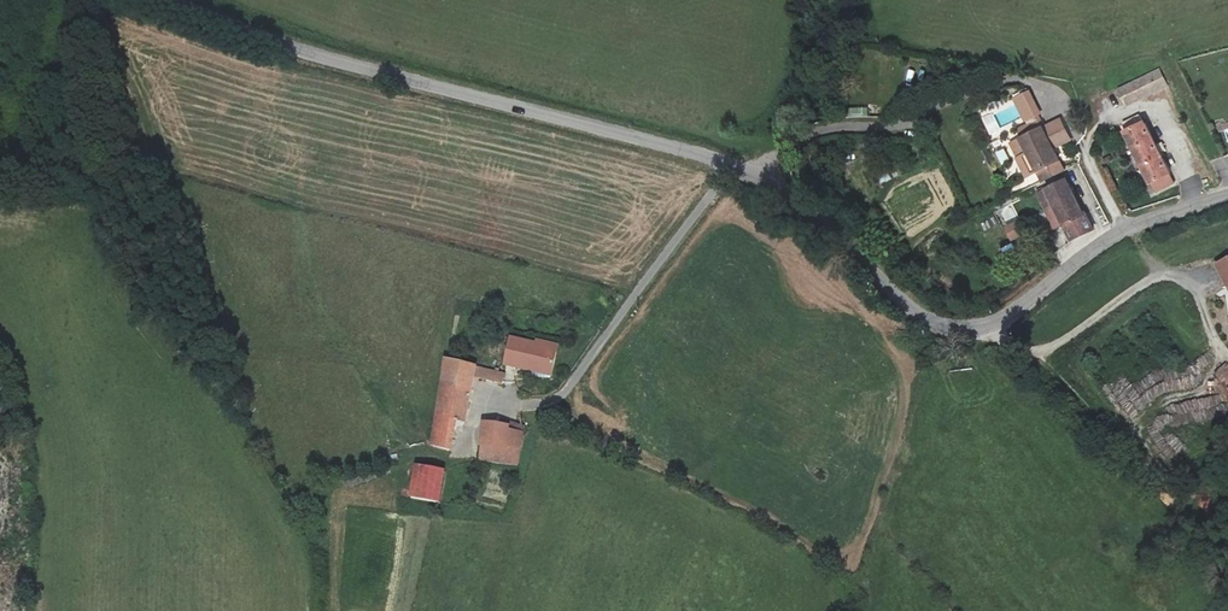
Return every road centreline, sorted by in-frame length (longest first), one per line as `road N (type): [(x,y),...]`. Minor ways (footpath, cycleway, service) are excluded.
road 1 (unclassified): [(1227,195),(1124,228),(1018,311),(984,326),(943,325),(911,308),(831,230),(729,165),(323,53),(184,0)]

